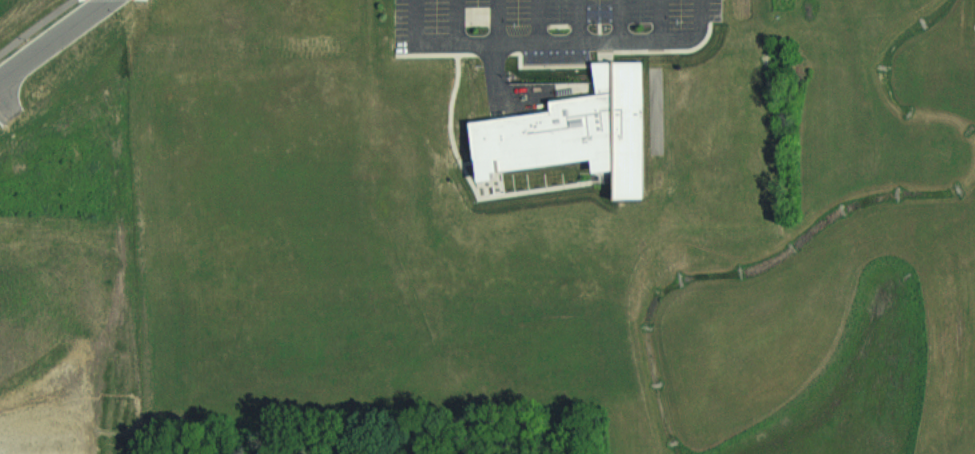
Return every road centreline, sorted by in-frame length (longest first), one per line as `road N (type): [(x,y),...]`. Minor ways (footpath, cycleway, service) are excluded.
road 1 (residential): [(0,80),(108,0)]

